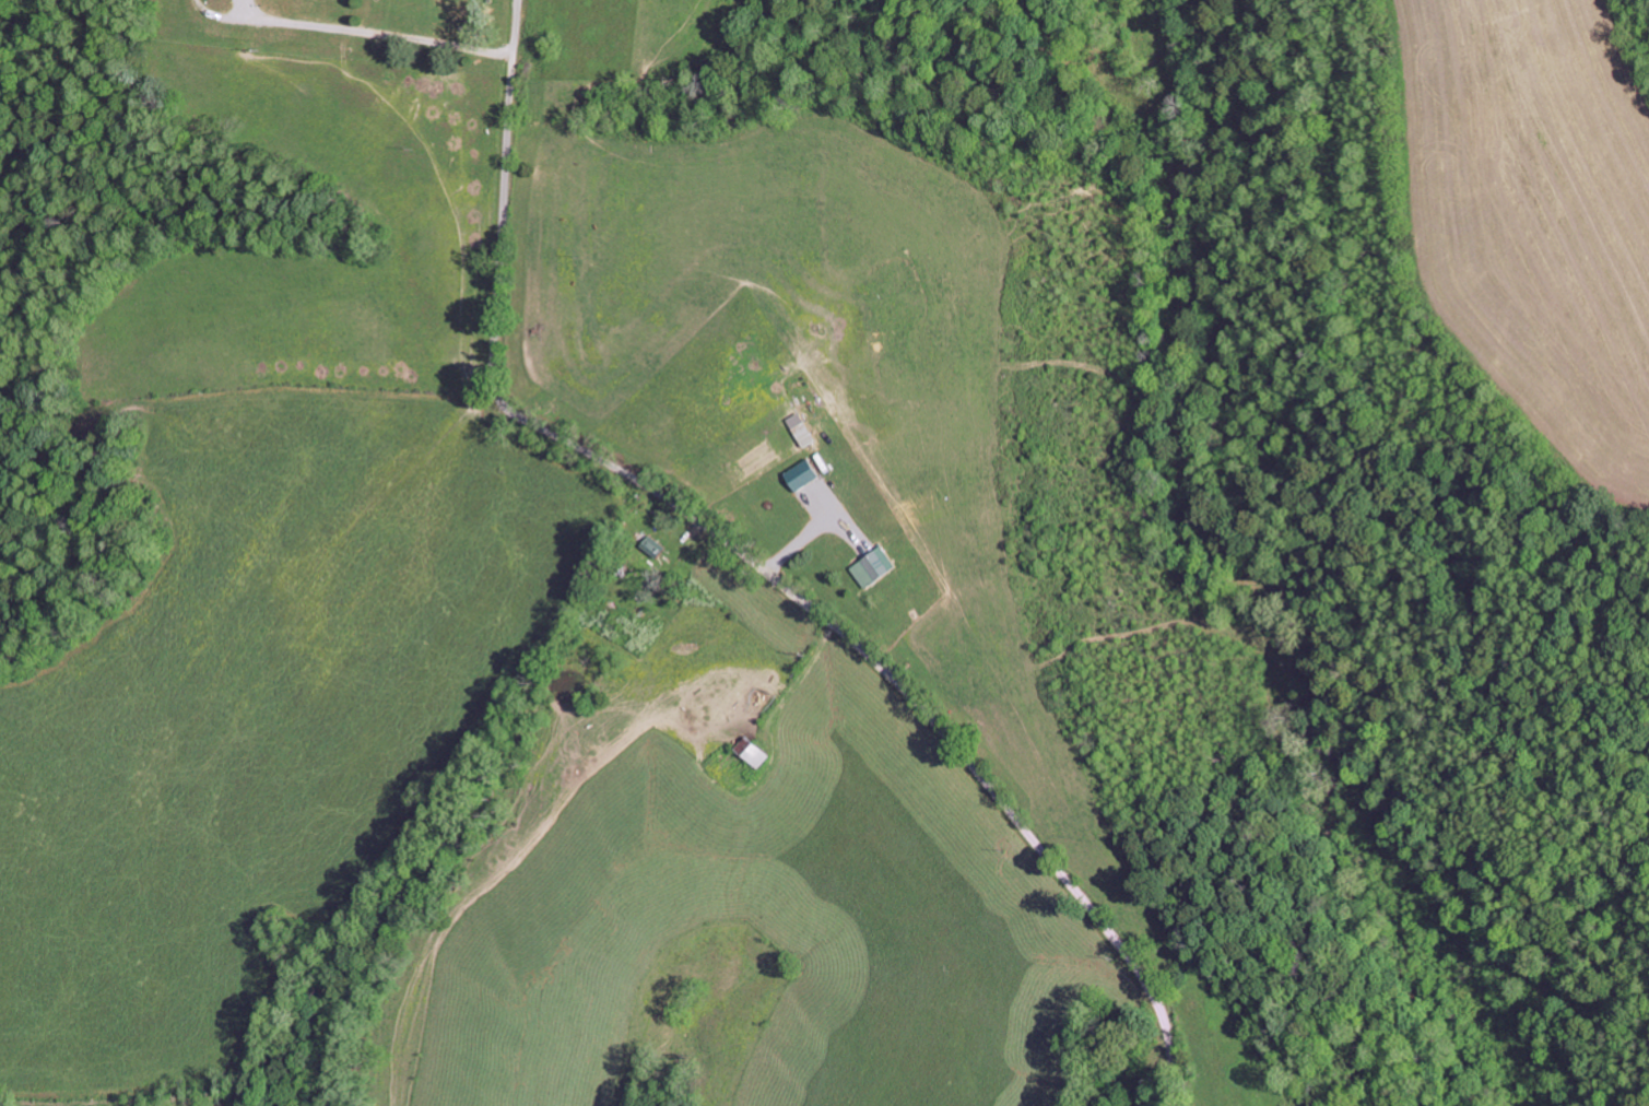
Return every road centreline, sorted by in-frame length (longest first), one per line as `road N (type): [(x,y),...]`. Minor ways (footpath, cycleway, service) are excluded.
road 1 (residential): [(496,392),(519,419),(692,520),(892,680),(1142,979),(1159,1009),(1180,1105)]
road 2 (residential): [(516,0),(491,375),(496,392)]

